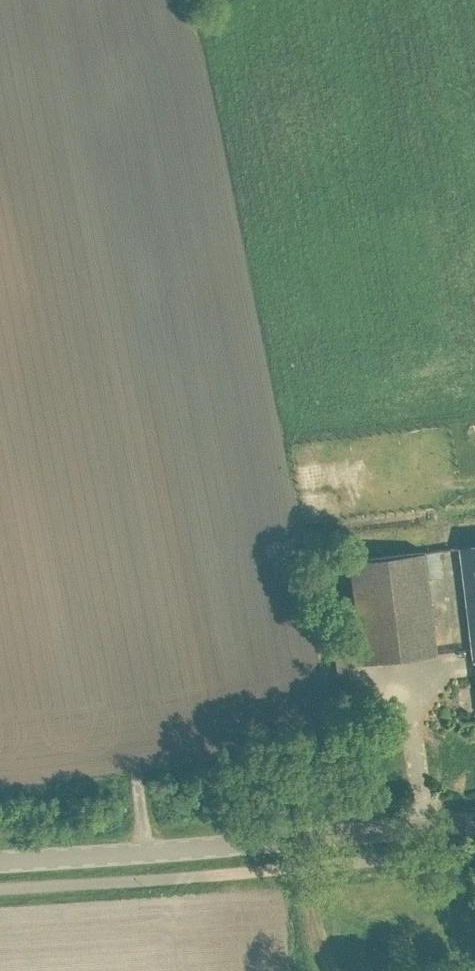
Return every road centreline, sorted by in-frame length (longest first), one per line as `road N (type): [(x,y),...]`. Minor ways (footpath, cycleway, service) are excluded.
road 1 (secondary): [(0,860),(474,822)]

